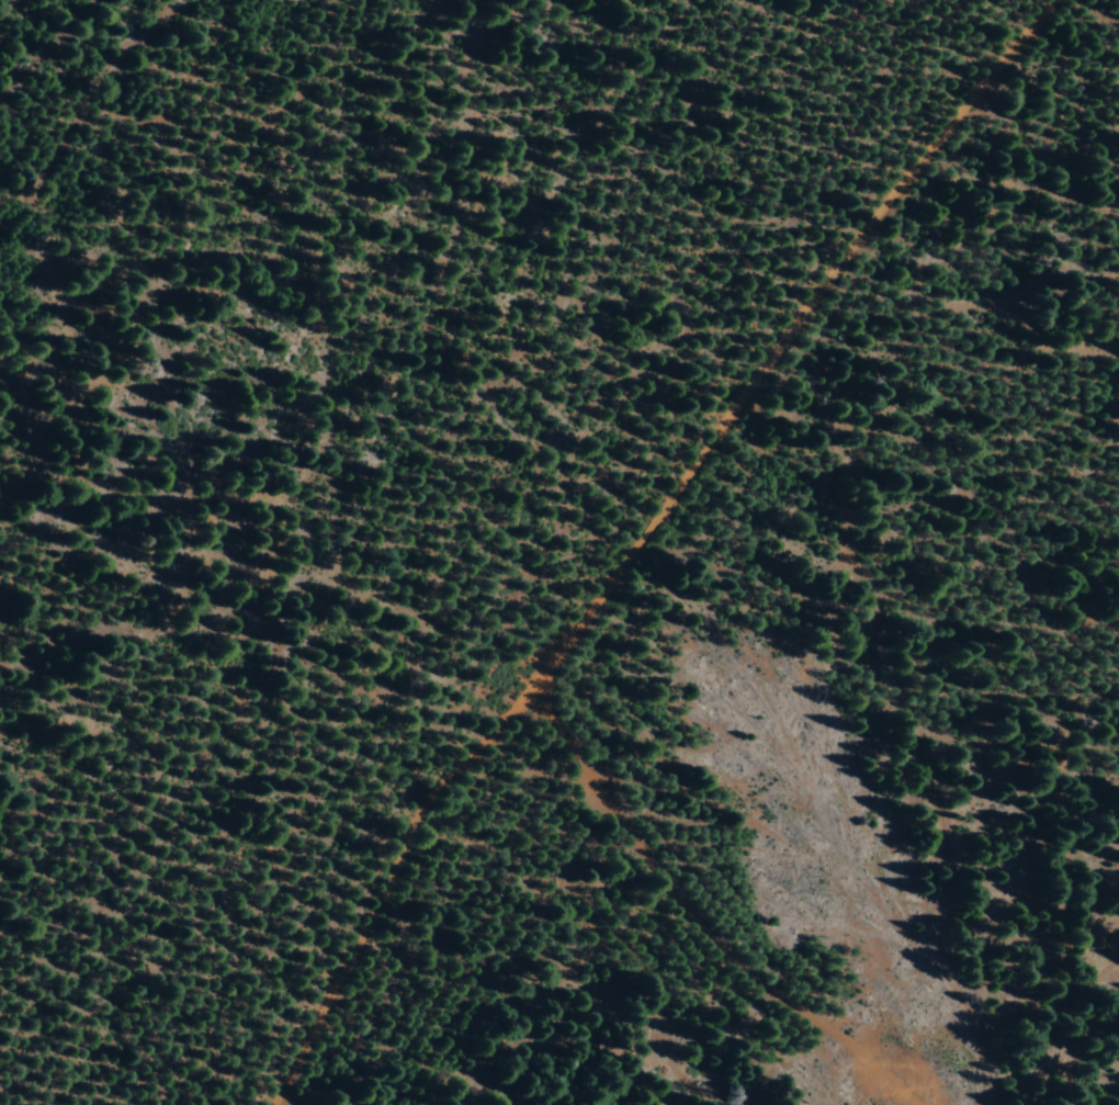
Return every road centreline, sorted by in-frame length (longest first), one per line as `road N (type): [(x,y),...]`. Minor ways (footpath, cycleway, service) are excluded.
road 1 (track): [(311,1104),(474,788),(1035,0)]

